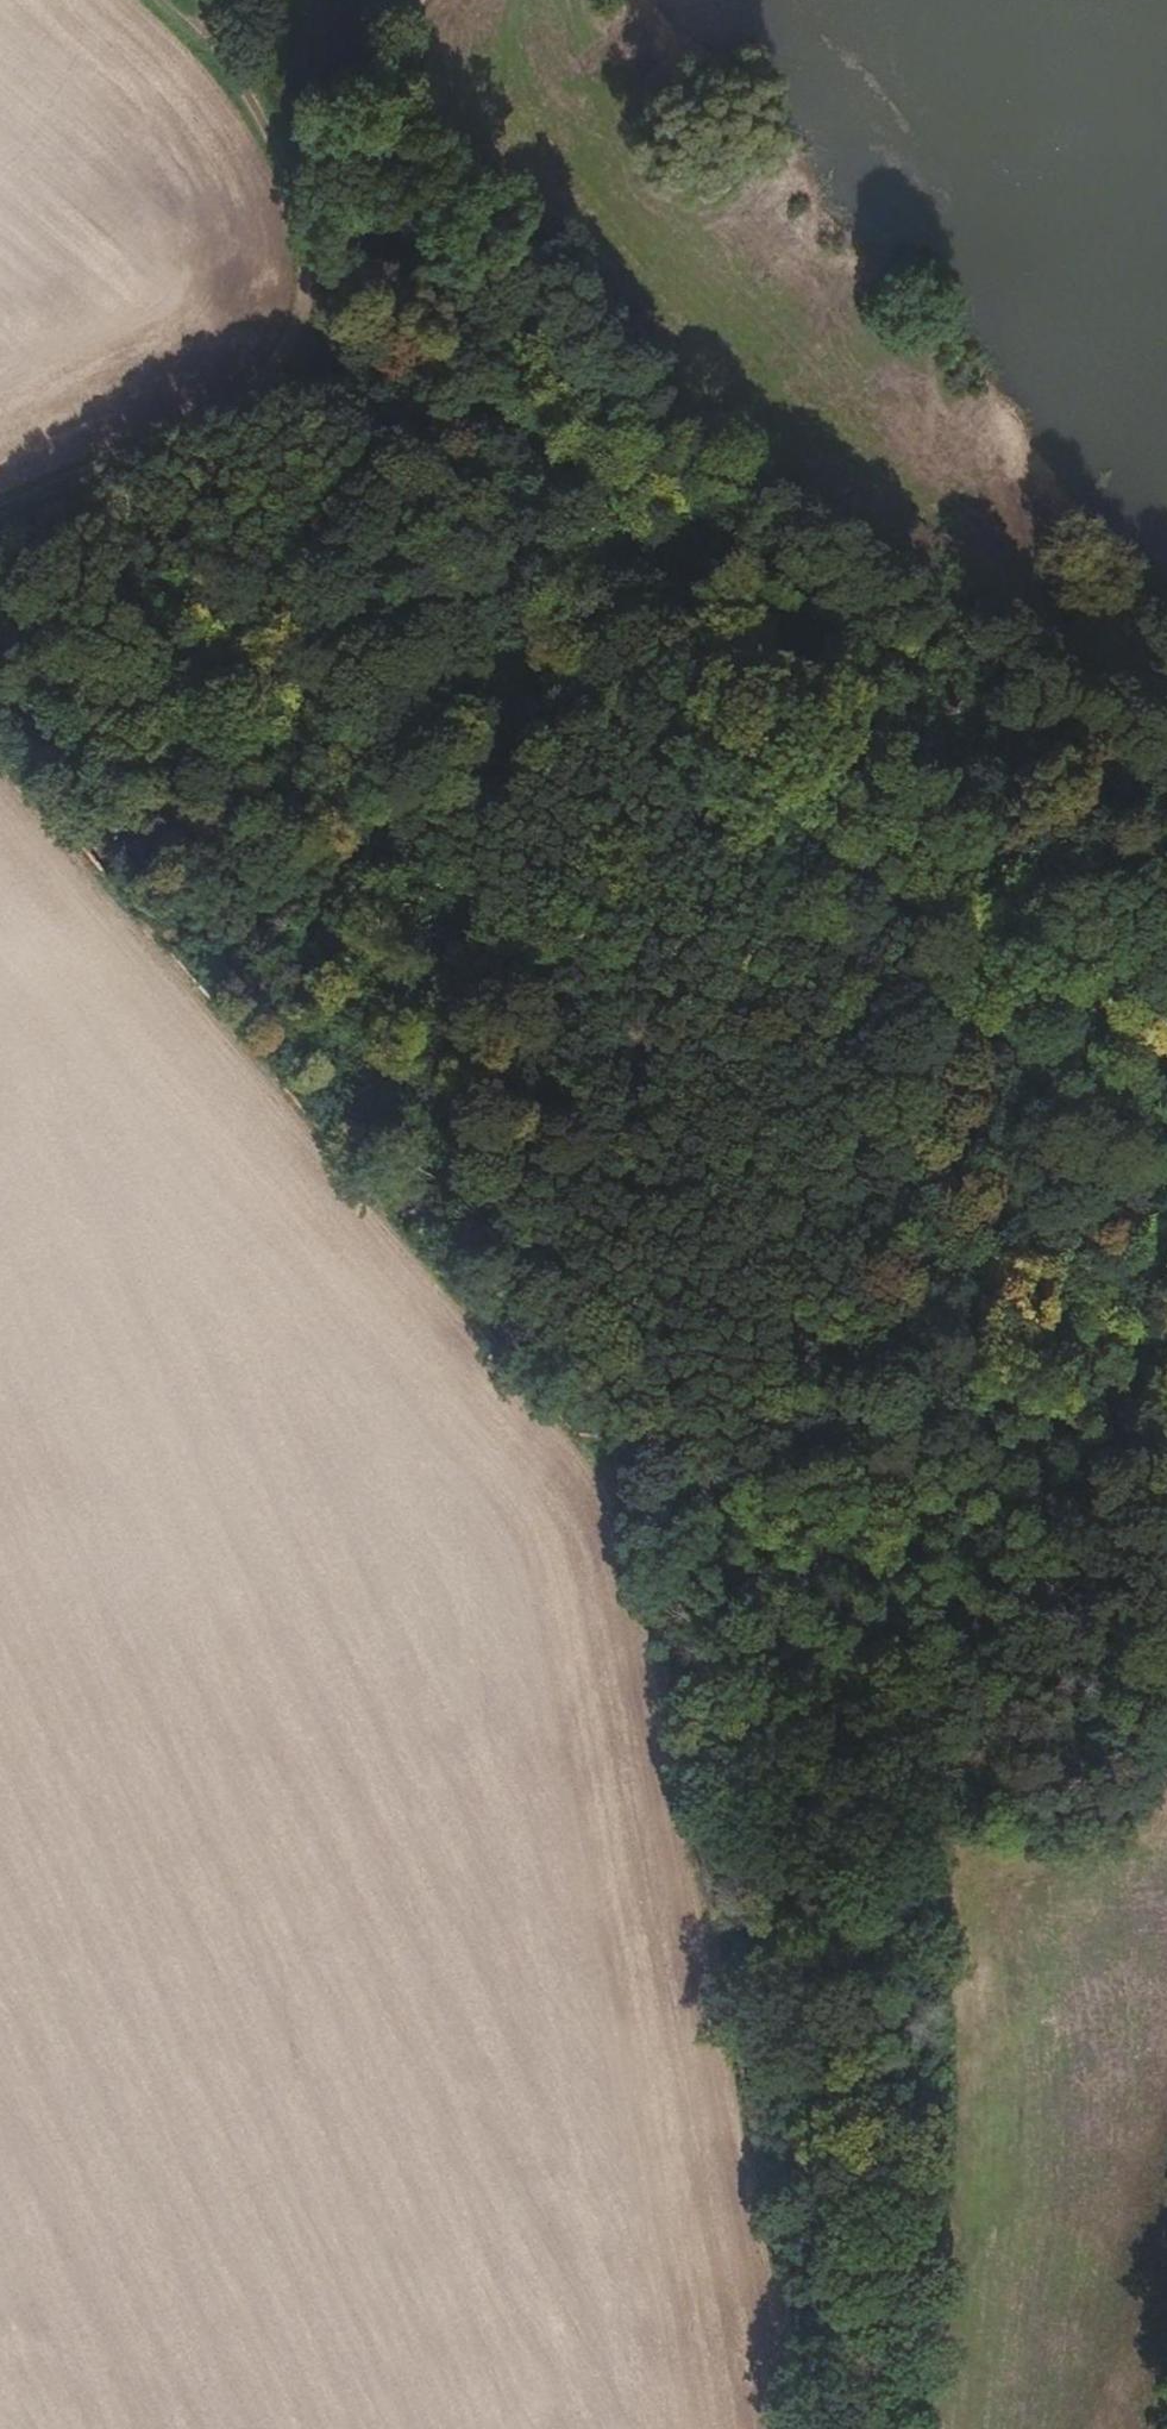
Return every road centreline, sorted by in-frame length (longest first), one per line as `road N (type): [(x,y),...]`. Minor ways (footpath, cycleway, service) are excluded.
road 1 (track): [(0,774),(556,1442),(615,1528),(641,1593),(789,2428)]
road 2 (track): [(402,0),(378,121),(422,281),(519,429),(1166,1001)]
road 3 (track): [(0,505),(268,376),(310,335),(309,205),(272,113)]
road 4 (track): [(211,0),(272,113)]

